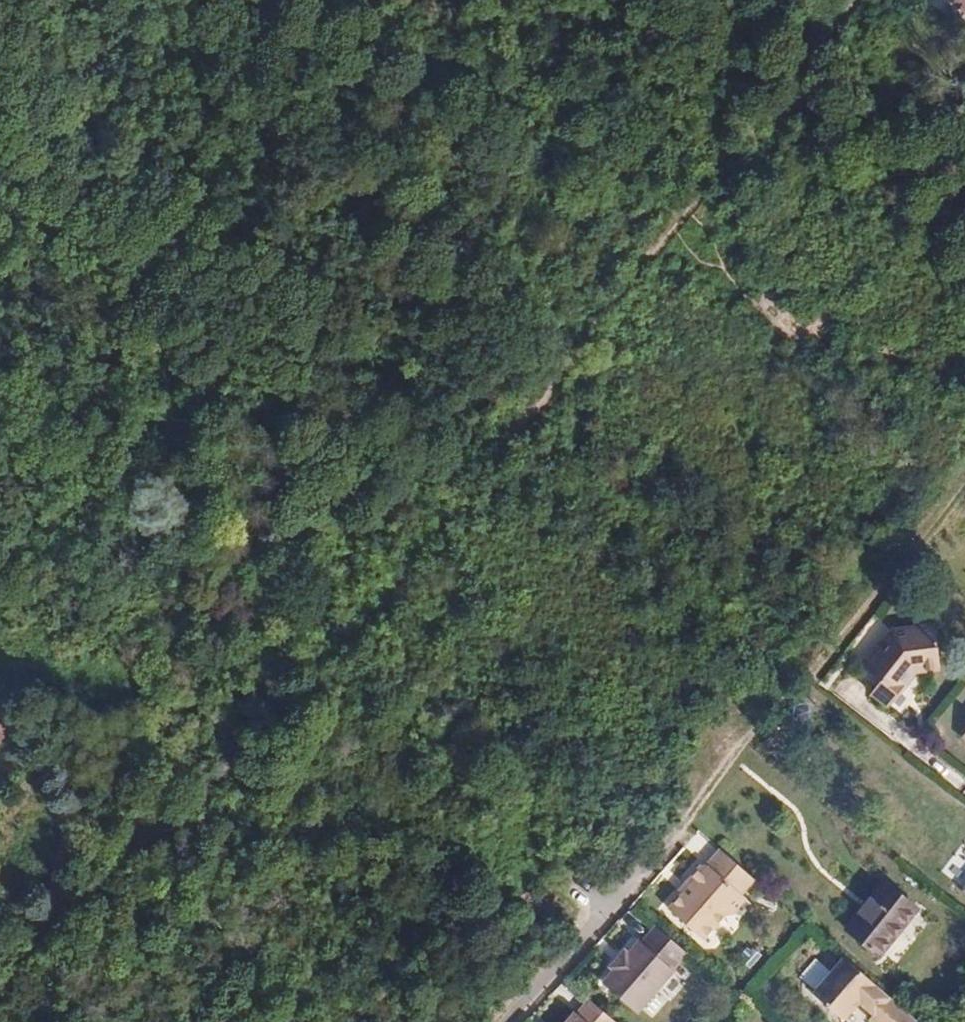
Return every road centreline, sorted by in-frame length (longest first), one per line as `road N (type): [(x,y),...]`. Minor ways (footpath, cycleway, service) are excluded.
road 1 (track): [(964,483),(783,691),(676,834)]
road 2 (residential): [(676,834),(507,1021)]
road 3 (residential): [(964,784),(856,701)]

